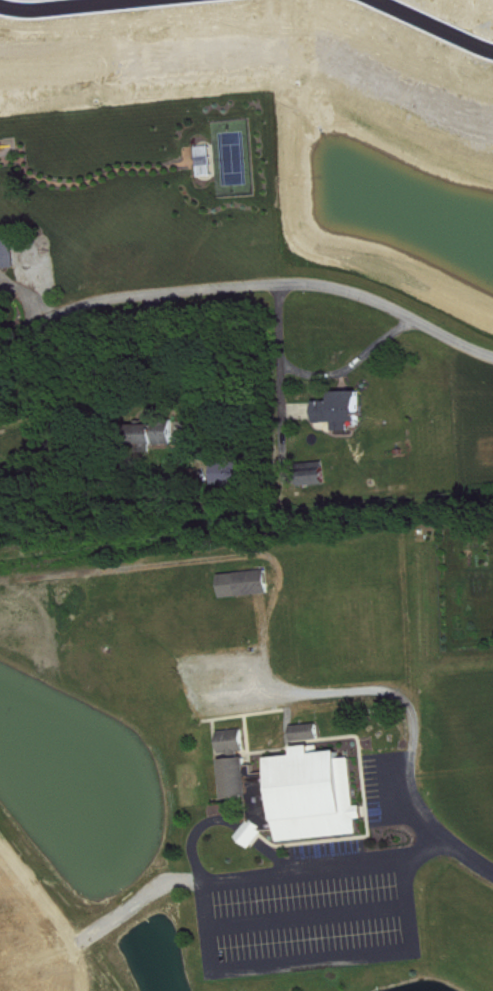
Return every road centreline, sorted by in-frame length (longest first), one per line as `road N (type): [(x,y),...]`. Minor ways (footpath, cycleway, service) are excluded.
road 1 (residential): [(0,338),(145,291),(345,289),(492,355)]

